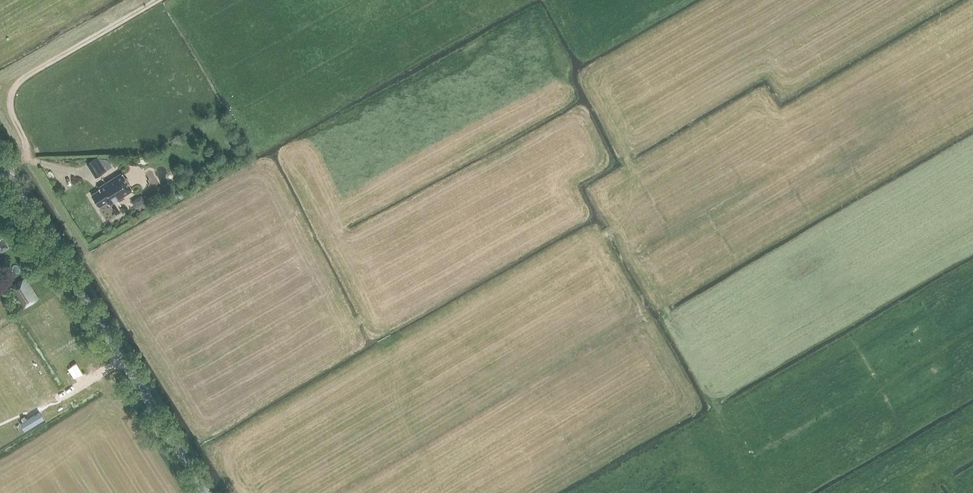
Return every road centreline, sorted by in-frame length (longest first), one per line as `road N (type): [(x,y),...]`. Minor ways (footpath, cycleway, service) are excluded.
road 1 (tertiary): [(206,492),(0,161)]

